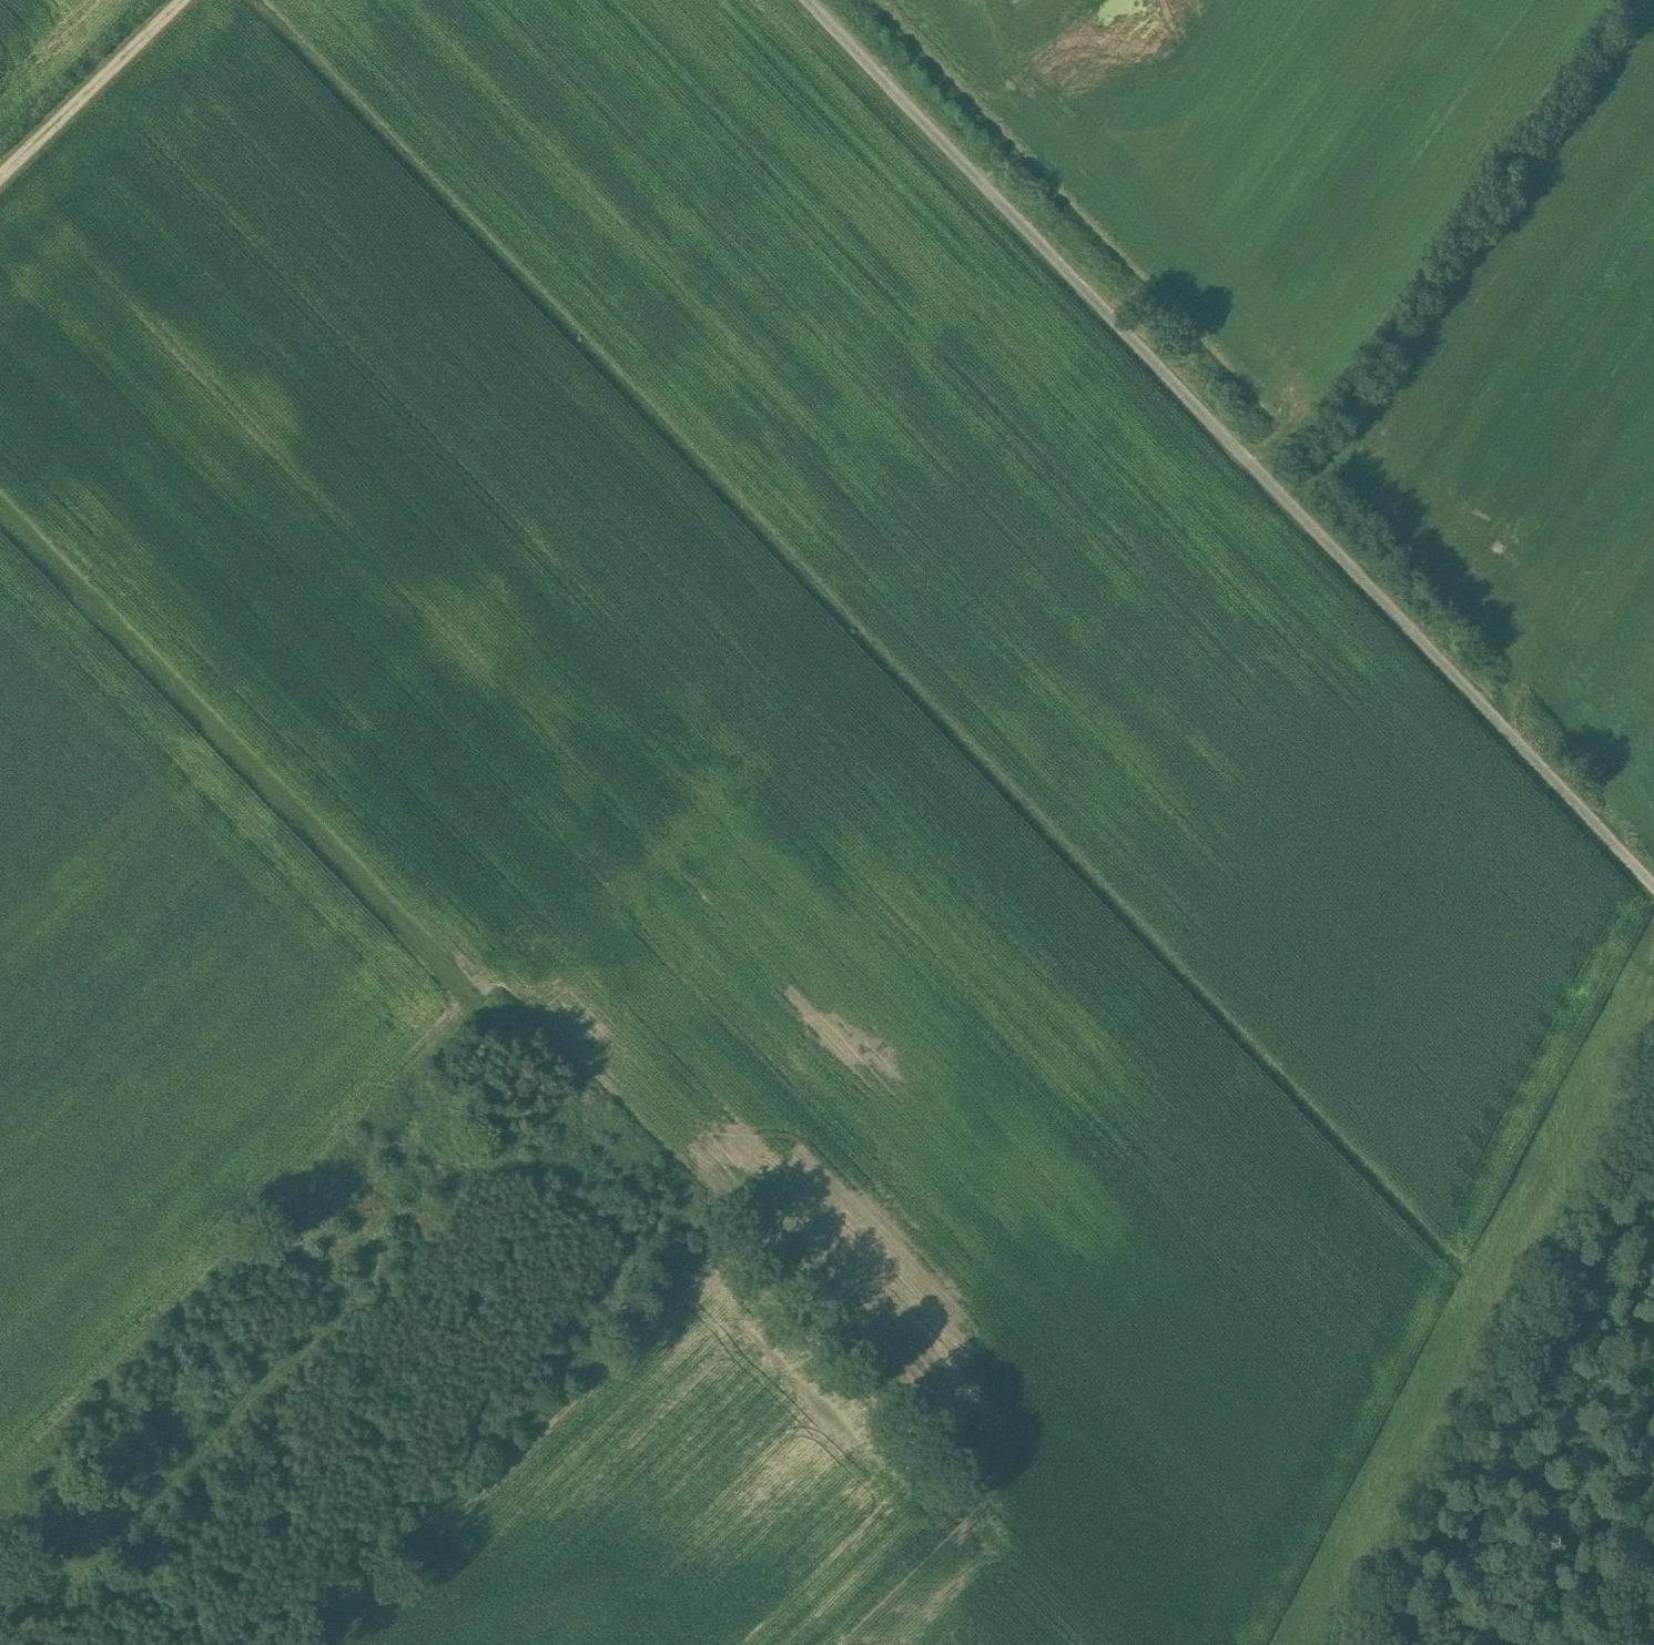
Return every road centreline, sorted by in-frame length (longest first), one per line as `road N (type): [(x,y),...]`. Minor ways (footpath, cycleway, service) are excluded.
road 1 (track): [(1653,866),(827,0)]
road 2 (track): [(0,173),(178,0)]

